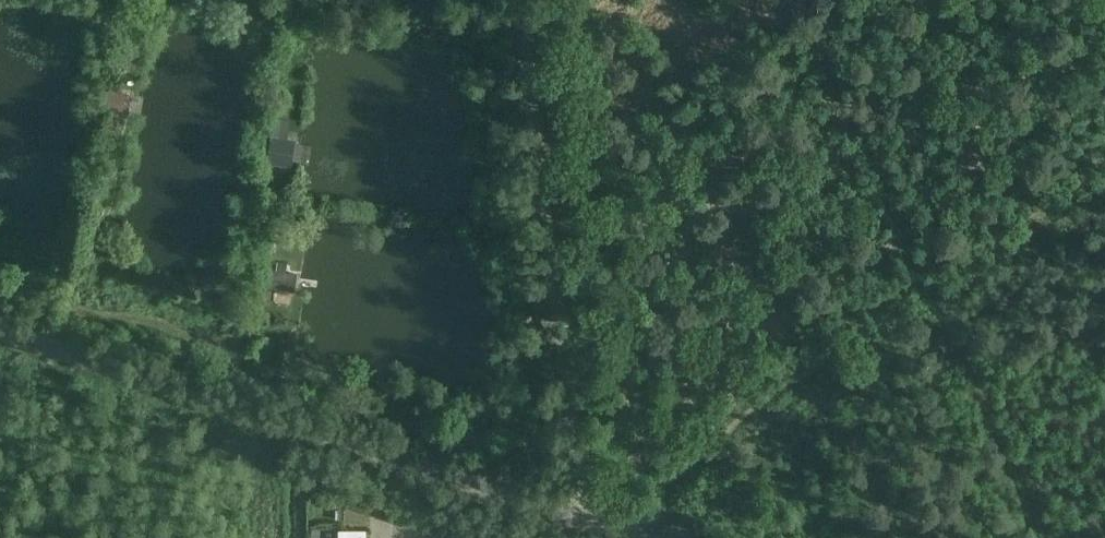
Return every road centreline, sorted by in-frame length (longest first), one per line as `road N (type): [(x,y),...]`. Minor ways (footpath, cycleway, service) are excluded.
road 1 (unclassified): [(0,339),(591,536)]
road 2 (track): [(604,537),(667,465),(591,0)]
road 3 (unclassified): [(522,0),(591,536)]

